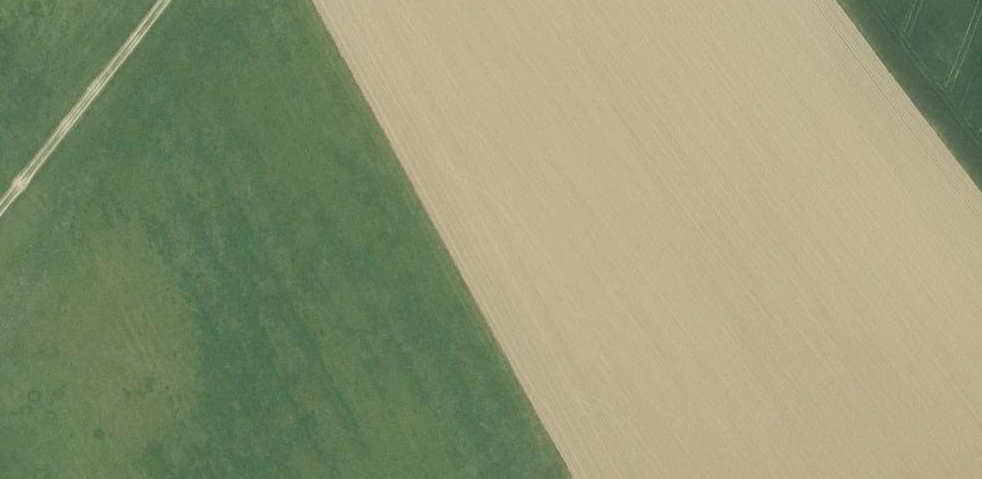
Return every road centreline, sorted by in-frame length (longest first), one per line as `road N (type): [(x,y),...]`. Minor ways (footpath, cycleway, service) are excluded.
road 1 (track): [(0,209),(165,0)]

